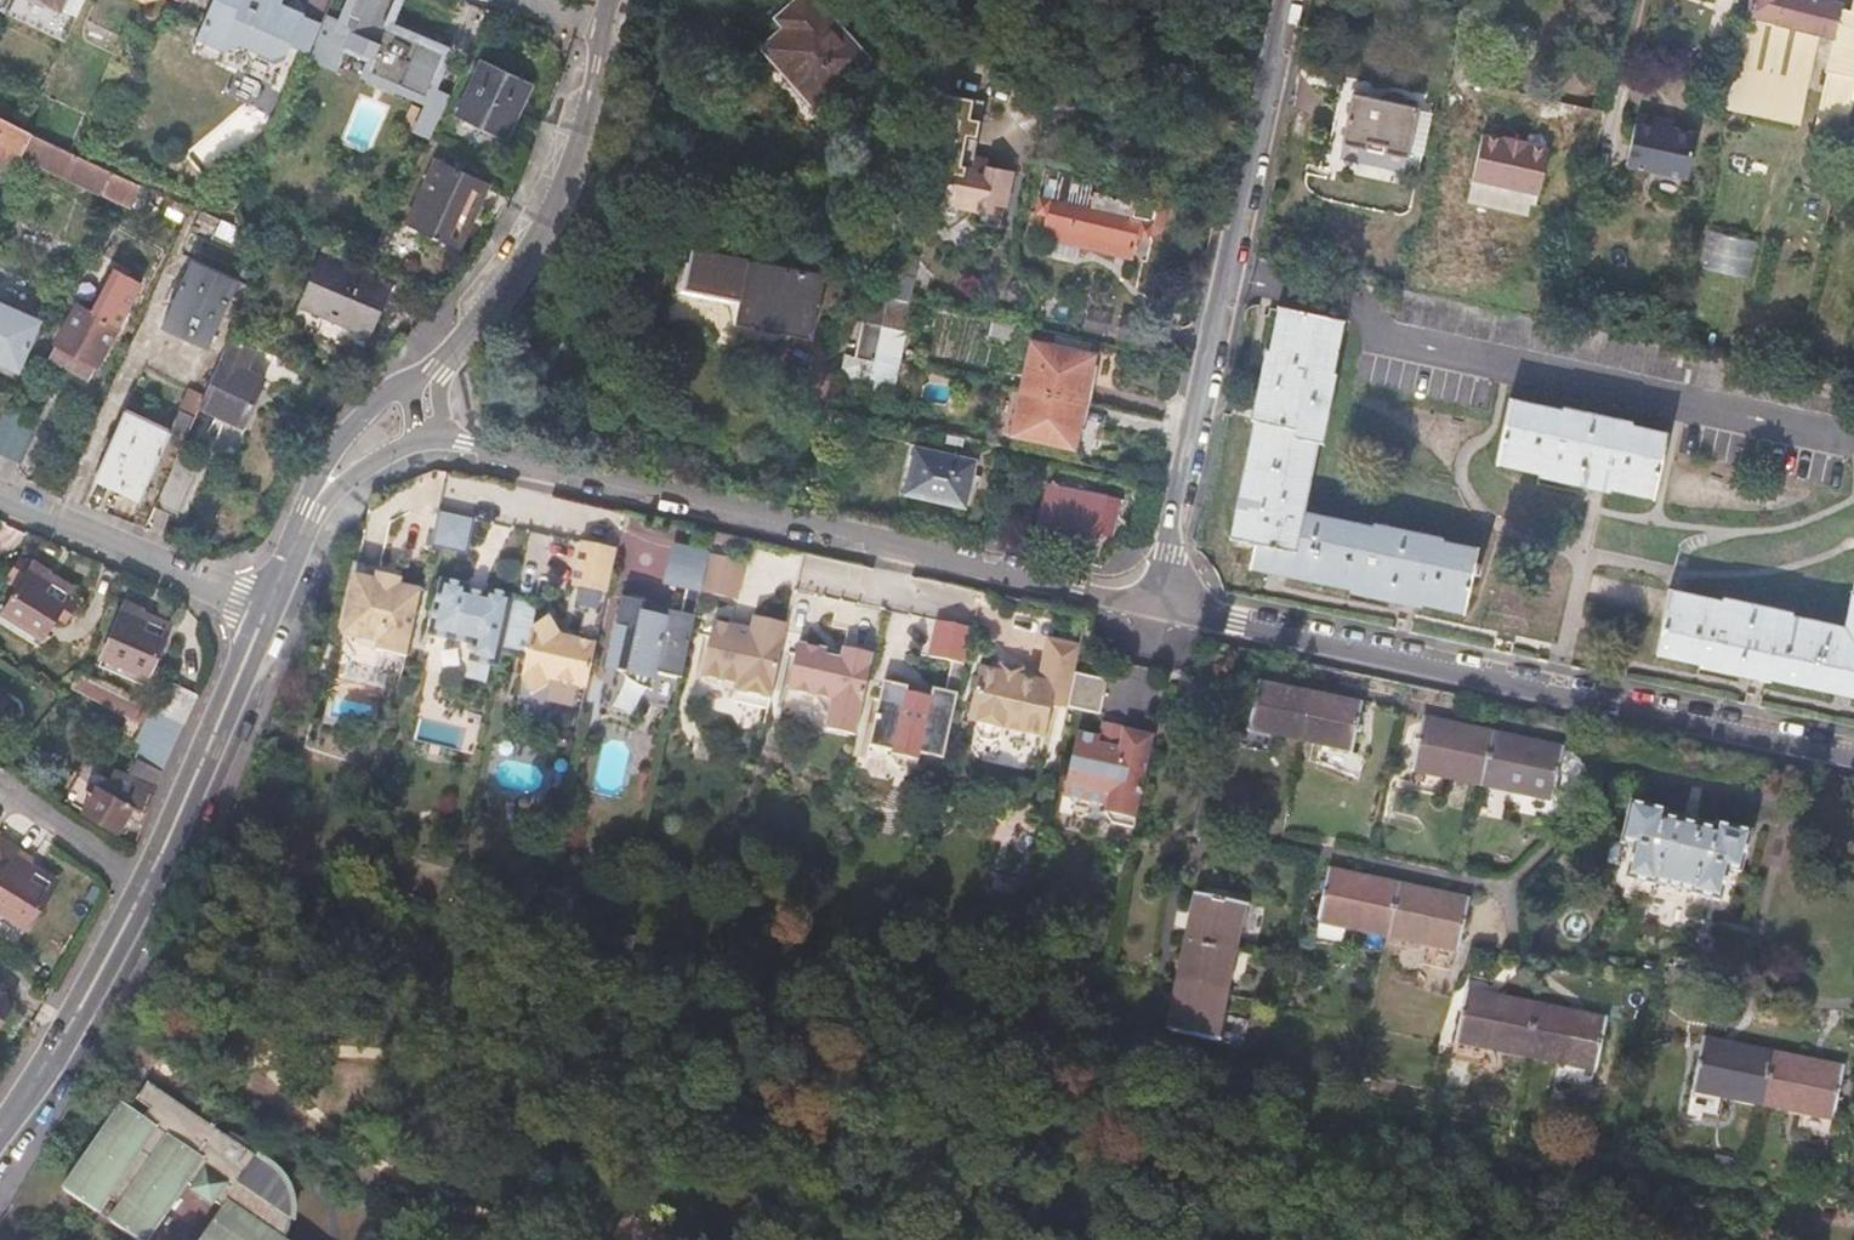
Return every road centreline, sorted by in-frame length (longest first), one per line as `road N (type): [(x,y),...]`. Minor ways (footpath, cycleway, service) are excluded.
road 1 (secondary): [(445,441),(1154,605)]
road 2 (tertiary): [(1853,753),(1154,605)]
road 3 (secondary): [(1154,605),(1287,0)]
road 4 (secondary): [(60,1042),(160,872),(265,616)]
road 5 (secondary): [(265,616),(60,1042)]
road 6 (secondary): [(607,24),(584,136),(544,222),(439,370)]
road 7 (residential): [(0,493),(265,616)]
road 8 (secondary): [(408,383),(338,447),(311,511)]
road 9 (secondary): [(311,511),(358,472),(420,440)]

